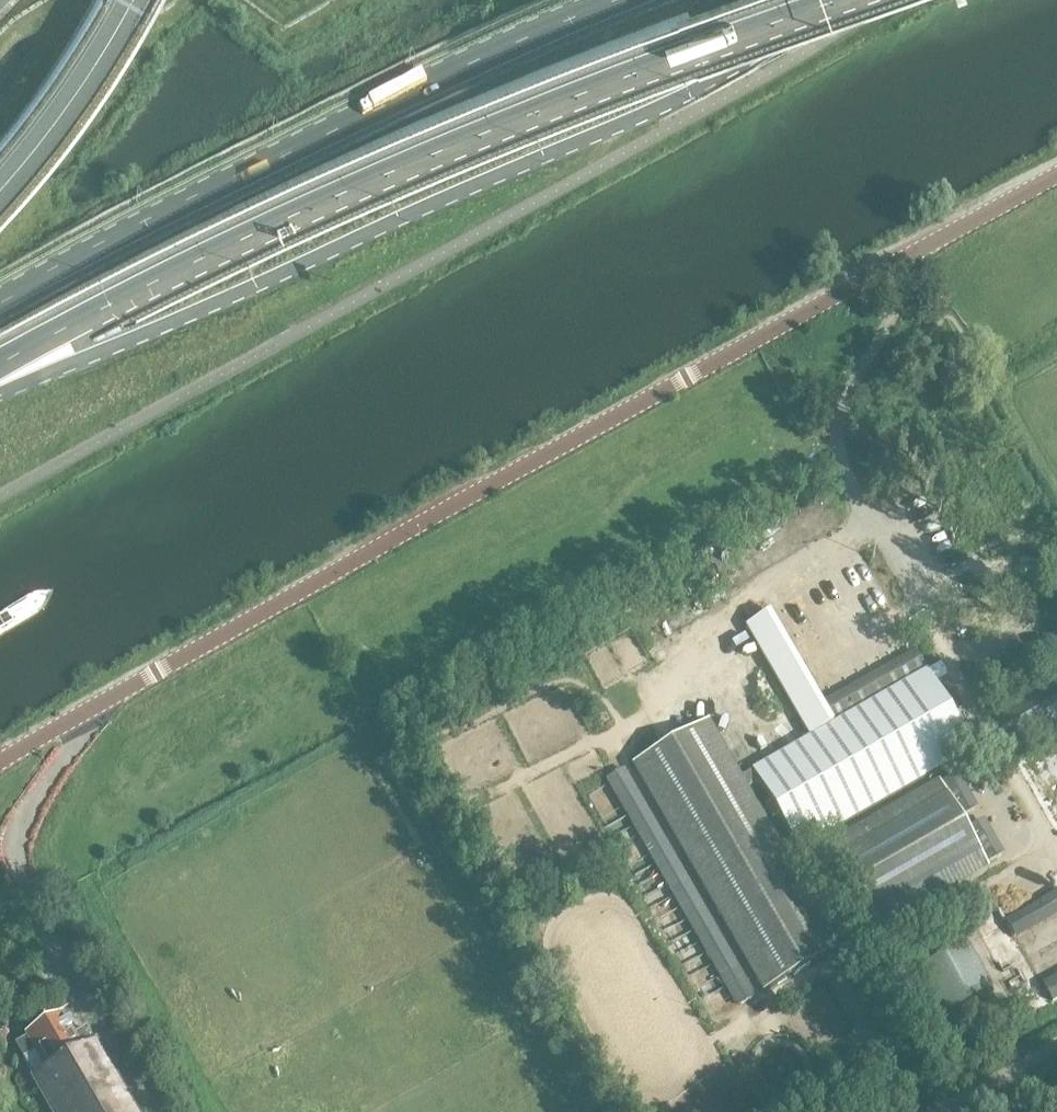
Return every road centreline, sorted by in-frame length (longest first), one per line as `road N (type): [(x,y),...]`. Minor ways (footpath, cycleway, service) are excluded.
road 1 (unclassified): [(0,762),(1056,170)]
road 2 (primary): [(0,377),(77,359),(675,97),(766,51),(840,0)]
road 3 (primary): [(0,362),(372,169),(774,0)]
road 4 (primary): [(609,0),(209,193),(0,304)]
road 5 (track): [(1056,1052),(949,1111)]

